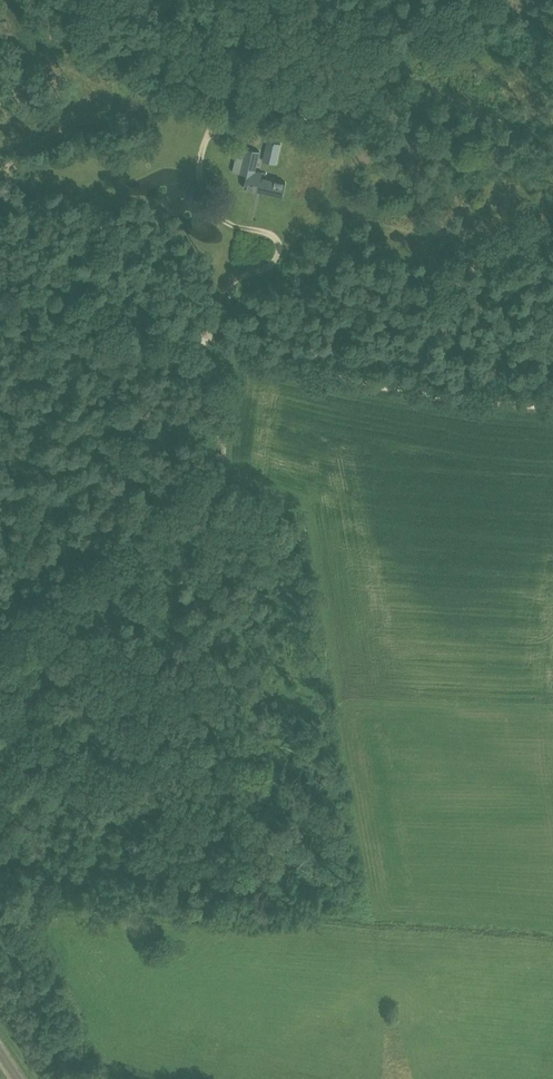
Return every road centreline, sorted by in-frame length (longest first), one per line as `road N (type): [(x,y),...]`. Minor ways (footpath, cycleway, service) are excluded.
road 1 (track): [(0,264),(208,342),(341,378),(484,401),(552,402)]

